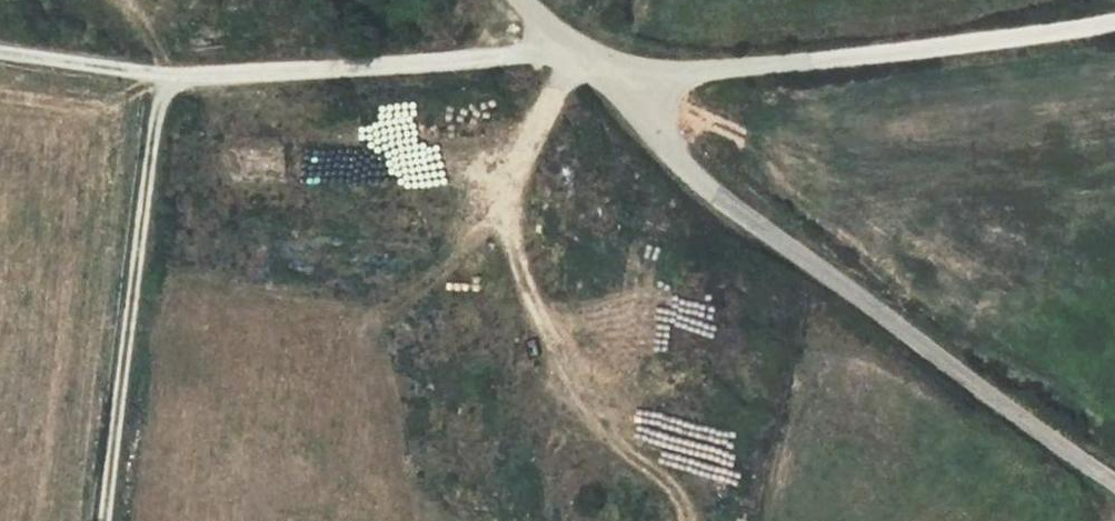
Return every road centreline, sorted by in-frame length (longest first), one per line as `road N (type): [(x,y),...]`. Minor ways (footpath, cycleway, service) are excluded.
road 1 (unclassified): [(627,76),(676,162),(1114,486)]
road 2 (unclassified): [(627,76),(546,62),(162,79),(0,55)]
road 3 (unclassified): [(1114,25),(627,76)]
road 4 (track): [(162,79),(106,520)]
road 5 (unclassified): [(525,0),(627,76)]

